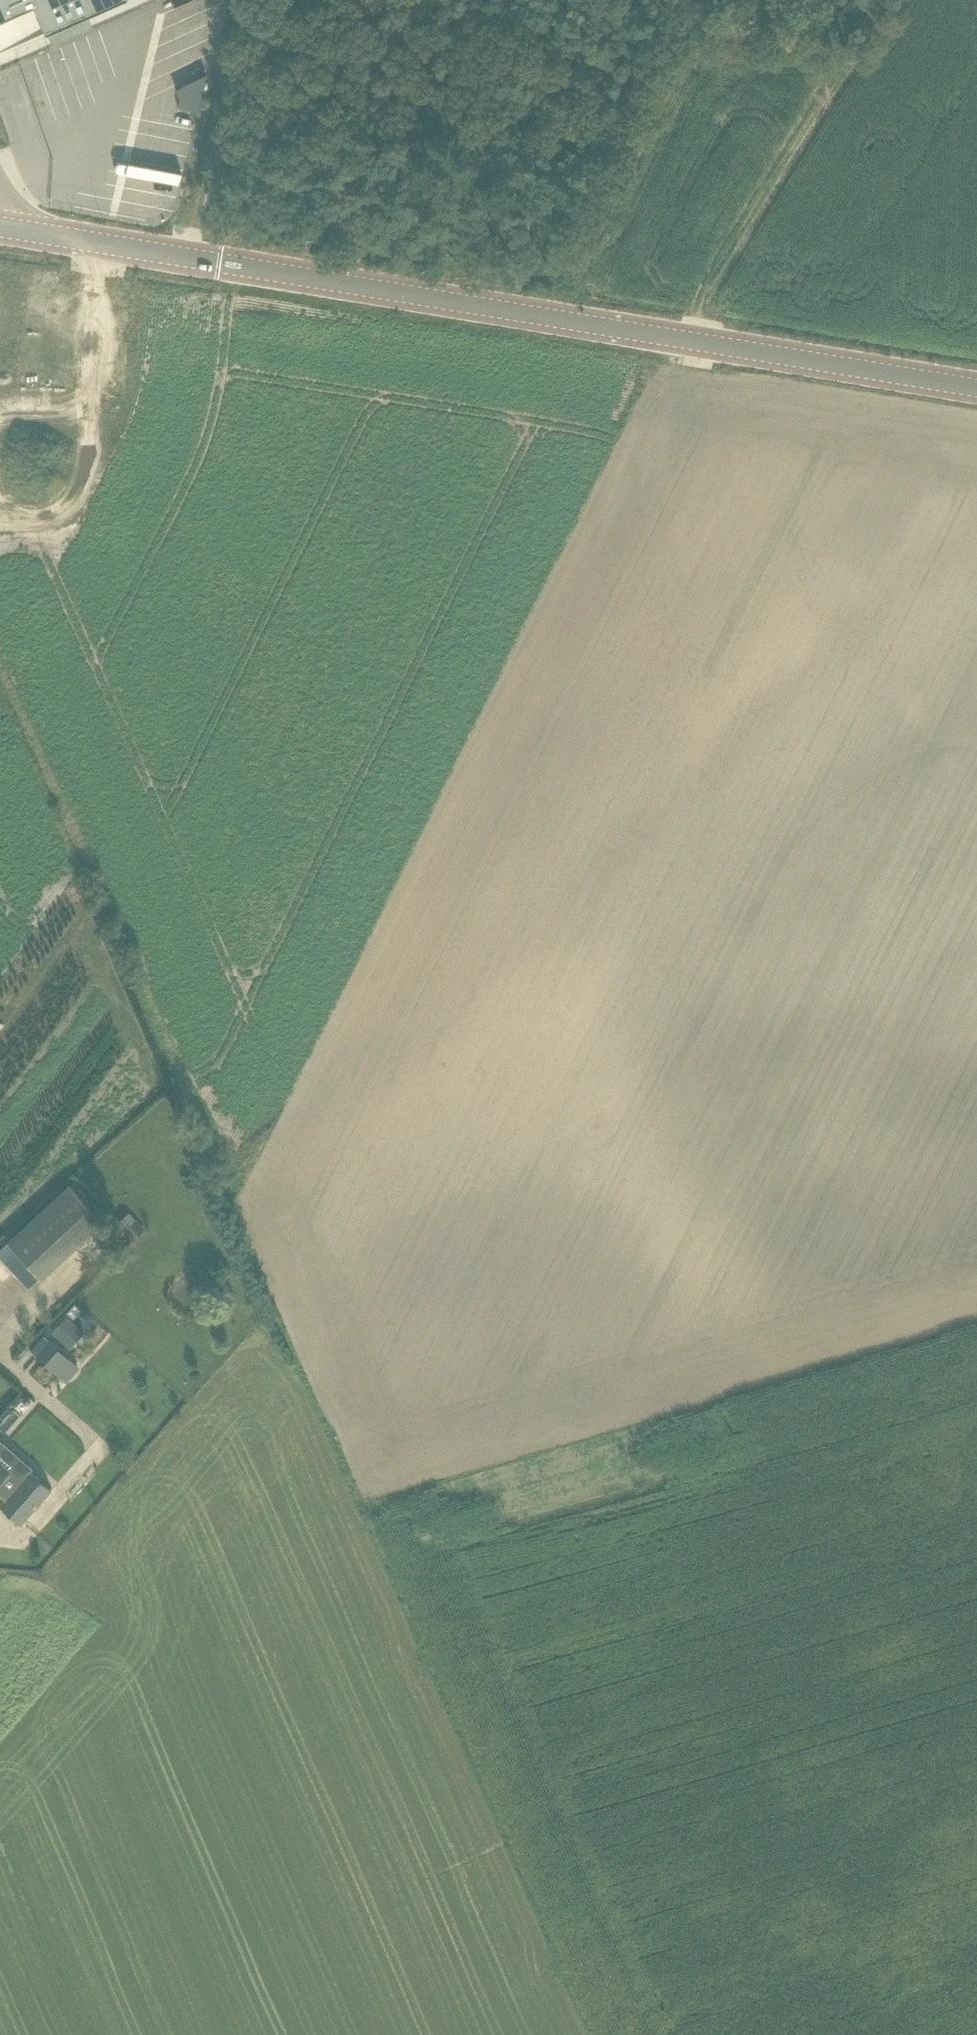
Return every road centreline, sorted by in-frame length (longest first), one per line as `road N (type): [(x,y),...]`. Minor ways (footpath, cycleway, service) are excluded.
road 1 (unclassified): [(0,226),(976,387)]

